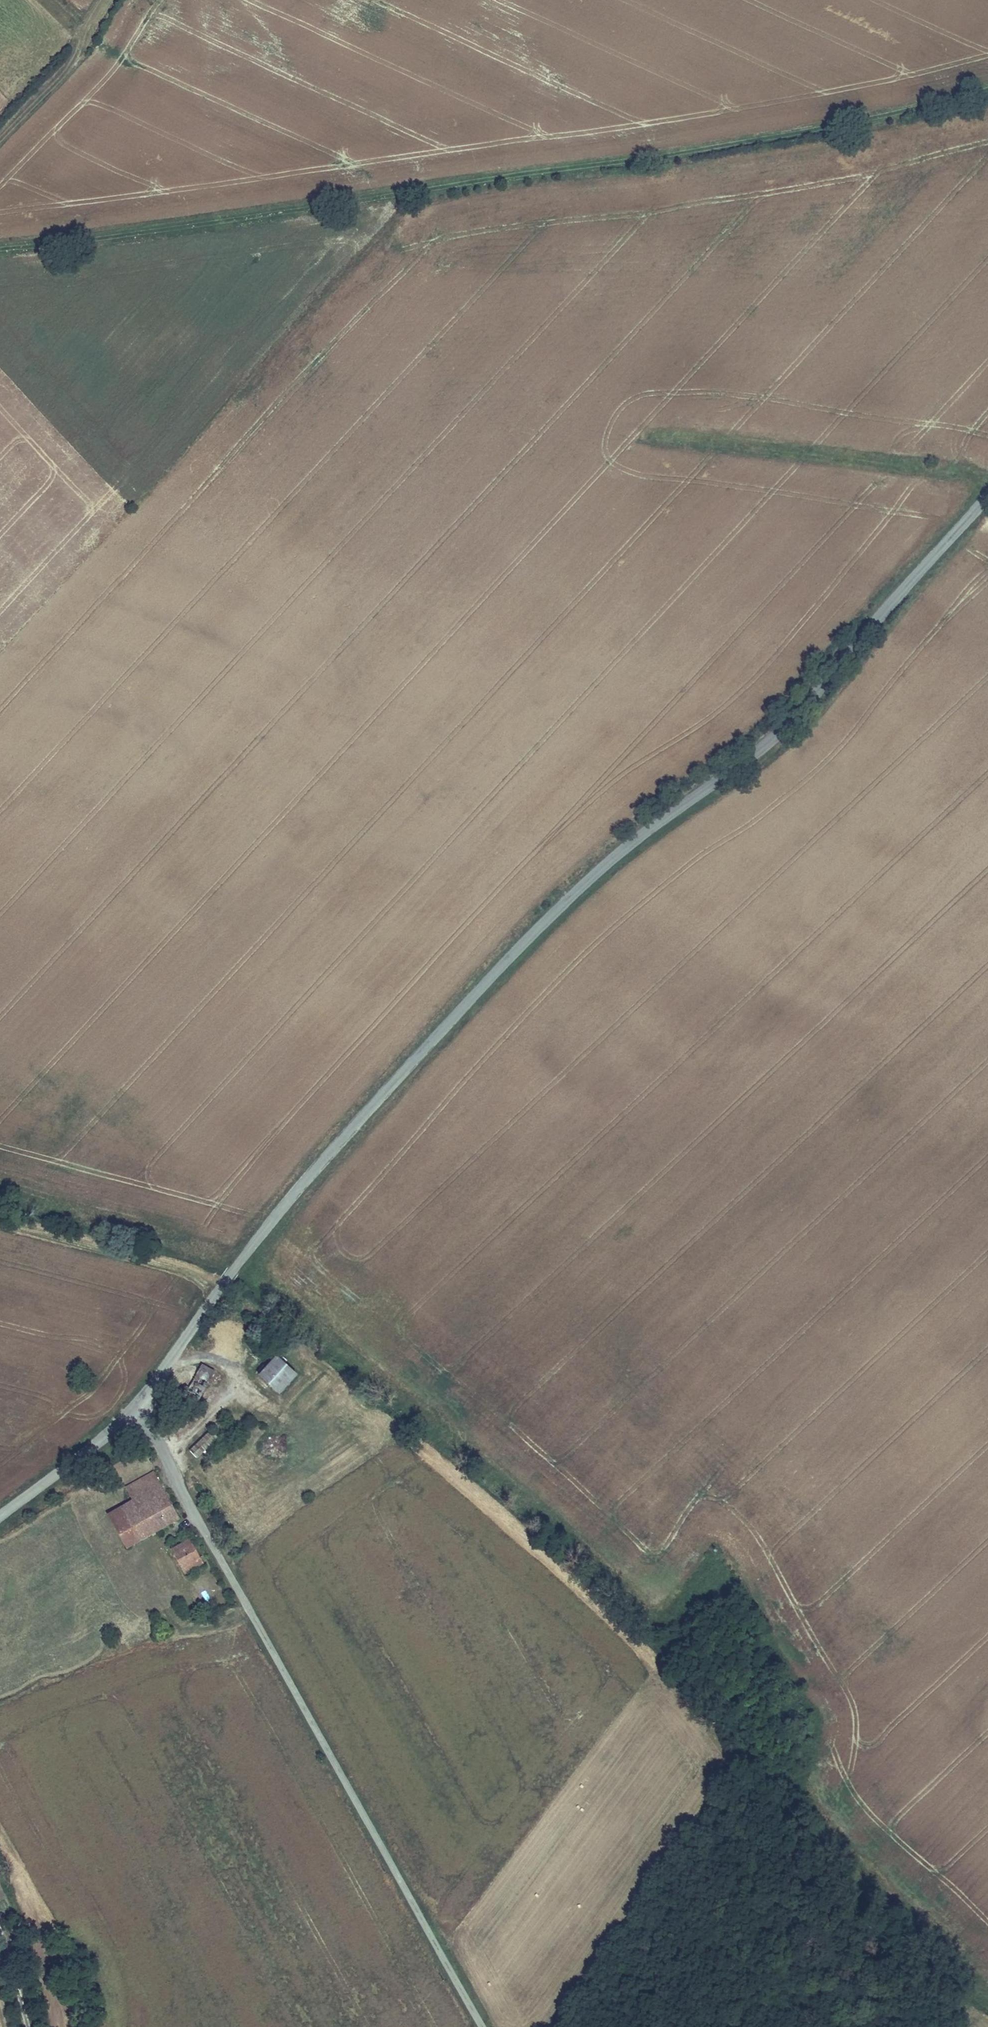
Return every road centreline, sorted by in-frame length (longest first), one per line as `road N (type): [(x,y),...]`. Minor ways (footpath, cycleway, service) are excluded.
road 1 (unclassified): [(987,493),(794,715),(607,860),(460,1008),(231,1270),(133,1413)]
road 2 (track): [(987,90),(709,149),(430,181),(0,248)]
road 3 (unclassified): [(133,1413),(481,2026)]
road 4 (track): [(215,1294),(167,1263),(0,1220)]
road 5 (unclassified): [(133,1413),(0,1518)]

